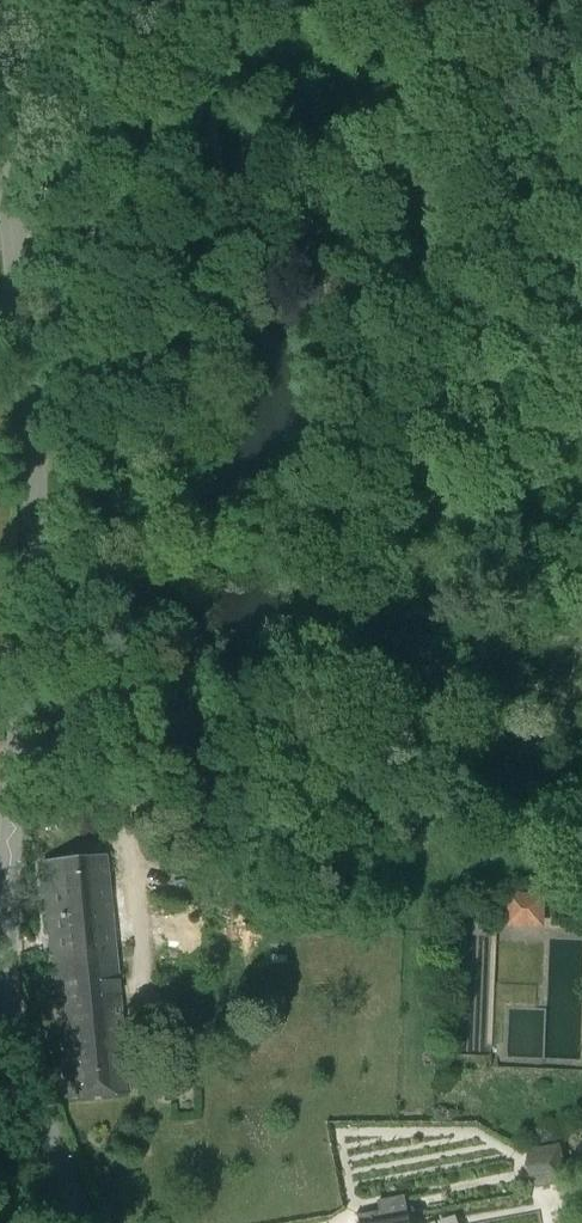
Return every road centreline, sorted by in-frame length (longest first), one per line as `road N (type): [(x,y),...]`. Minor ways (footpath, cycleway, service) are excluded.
road 1 (tertiary): [(85,1222),(19,1050),(5,954),(33,571),(26,362),(0,99)]
road 2 (track): [(130,697),(122,593),(132,415),(119,321),(86,199),(41,167),(7,168)]
road 3 (track): [(86,199),(106,198),(102,133),(132,78),(214,3)]
road 4 (track): [(420,747),(418,977),(395,985)]
road 5 (track): [(130,697),(157,713),(352,730)]
road 6 (track): [(352,730),(406,740),(552,821)]
road 7 (track): [(127,793),(119,847),(142,967)]

